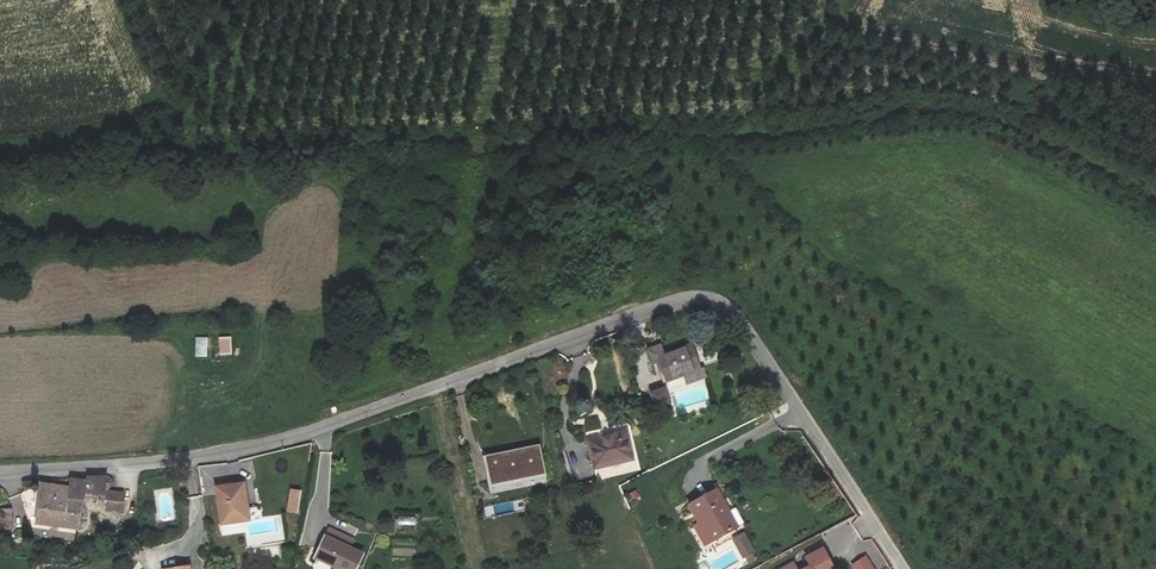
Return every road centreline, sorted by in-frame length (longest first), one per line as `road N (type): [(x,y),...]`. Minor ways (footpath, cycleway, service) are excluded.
road 1 (unclassified): [(903,568),(733,314),(701,298),(645,310),(316,431),(207,458),(0,473)]

